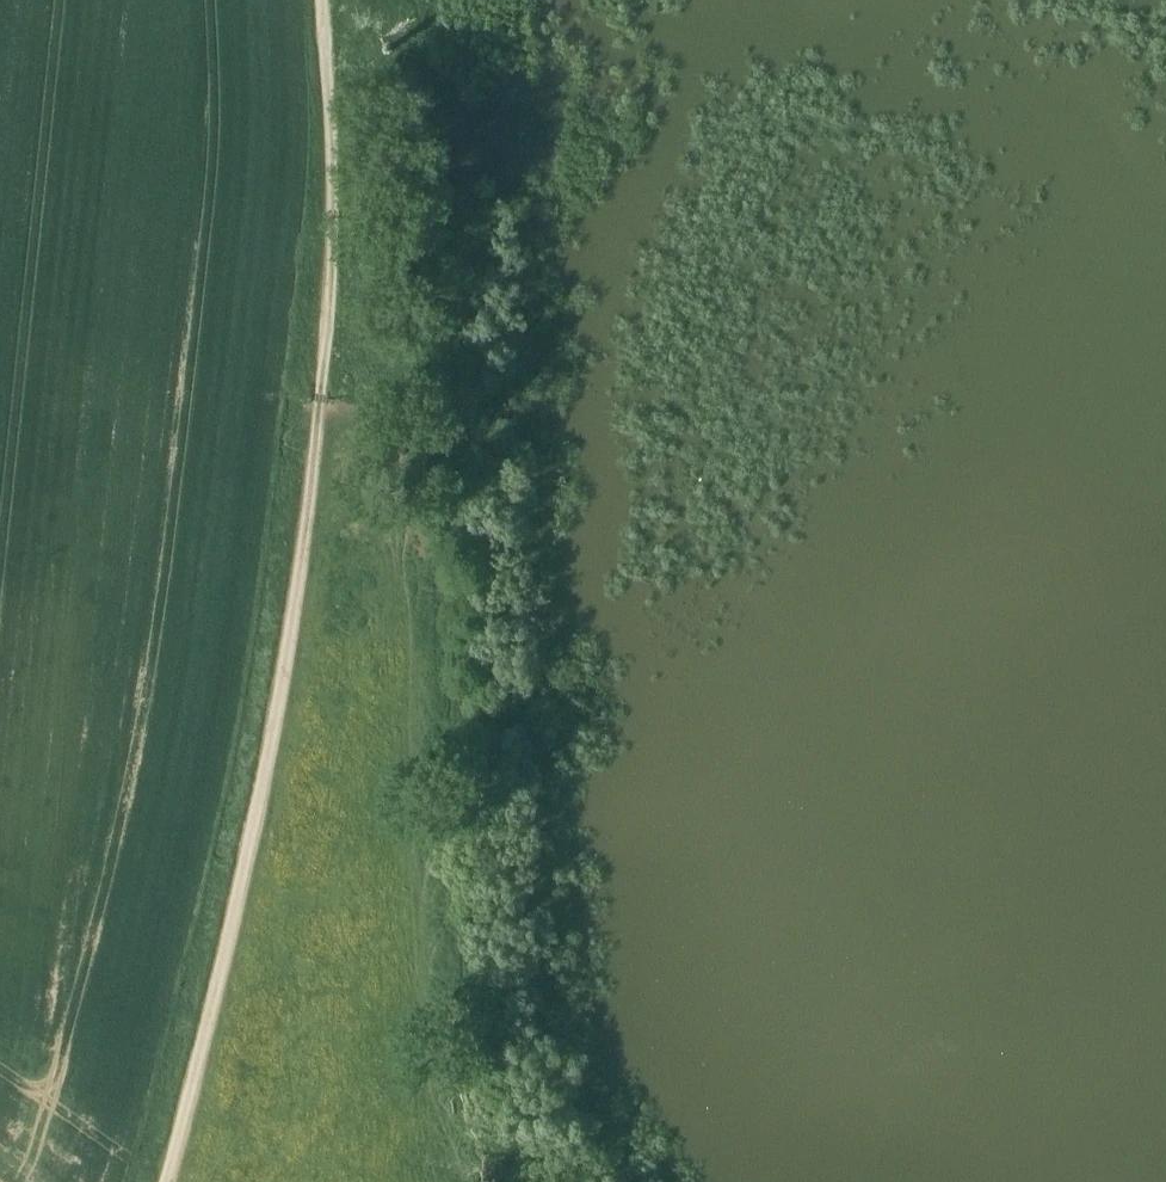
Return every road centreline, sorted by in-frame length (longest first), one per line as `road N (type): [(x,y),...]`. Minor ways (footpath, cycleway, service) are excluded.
road 1 (track): [(164,1181),(255,813),(307,509),(327,281),(322,0)]
road 2 (track): [(647,0),(647,44),(672,160)]

